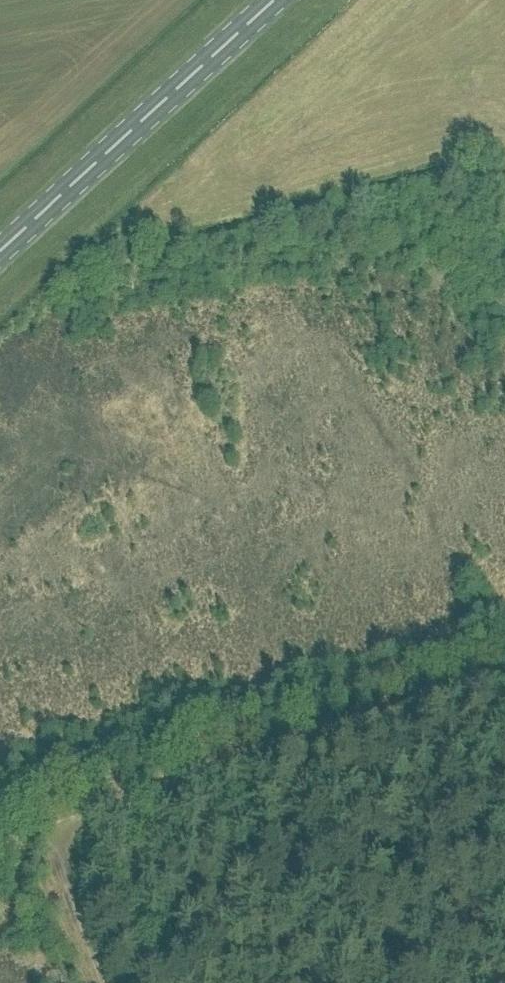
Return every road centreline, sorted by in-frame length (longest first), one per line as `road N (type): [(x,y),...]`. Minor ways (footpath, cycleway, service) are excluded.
road 1 (track): [(504,675),(54,828)]
road 2 (primary): [(0,252),(276,0)]
road 3 (track): [(54,828),(102,982)]

